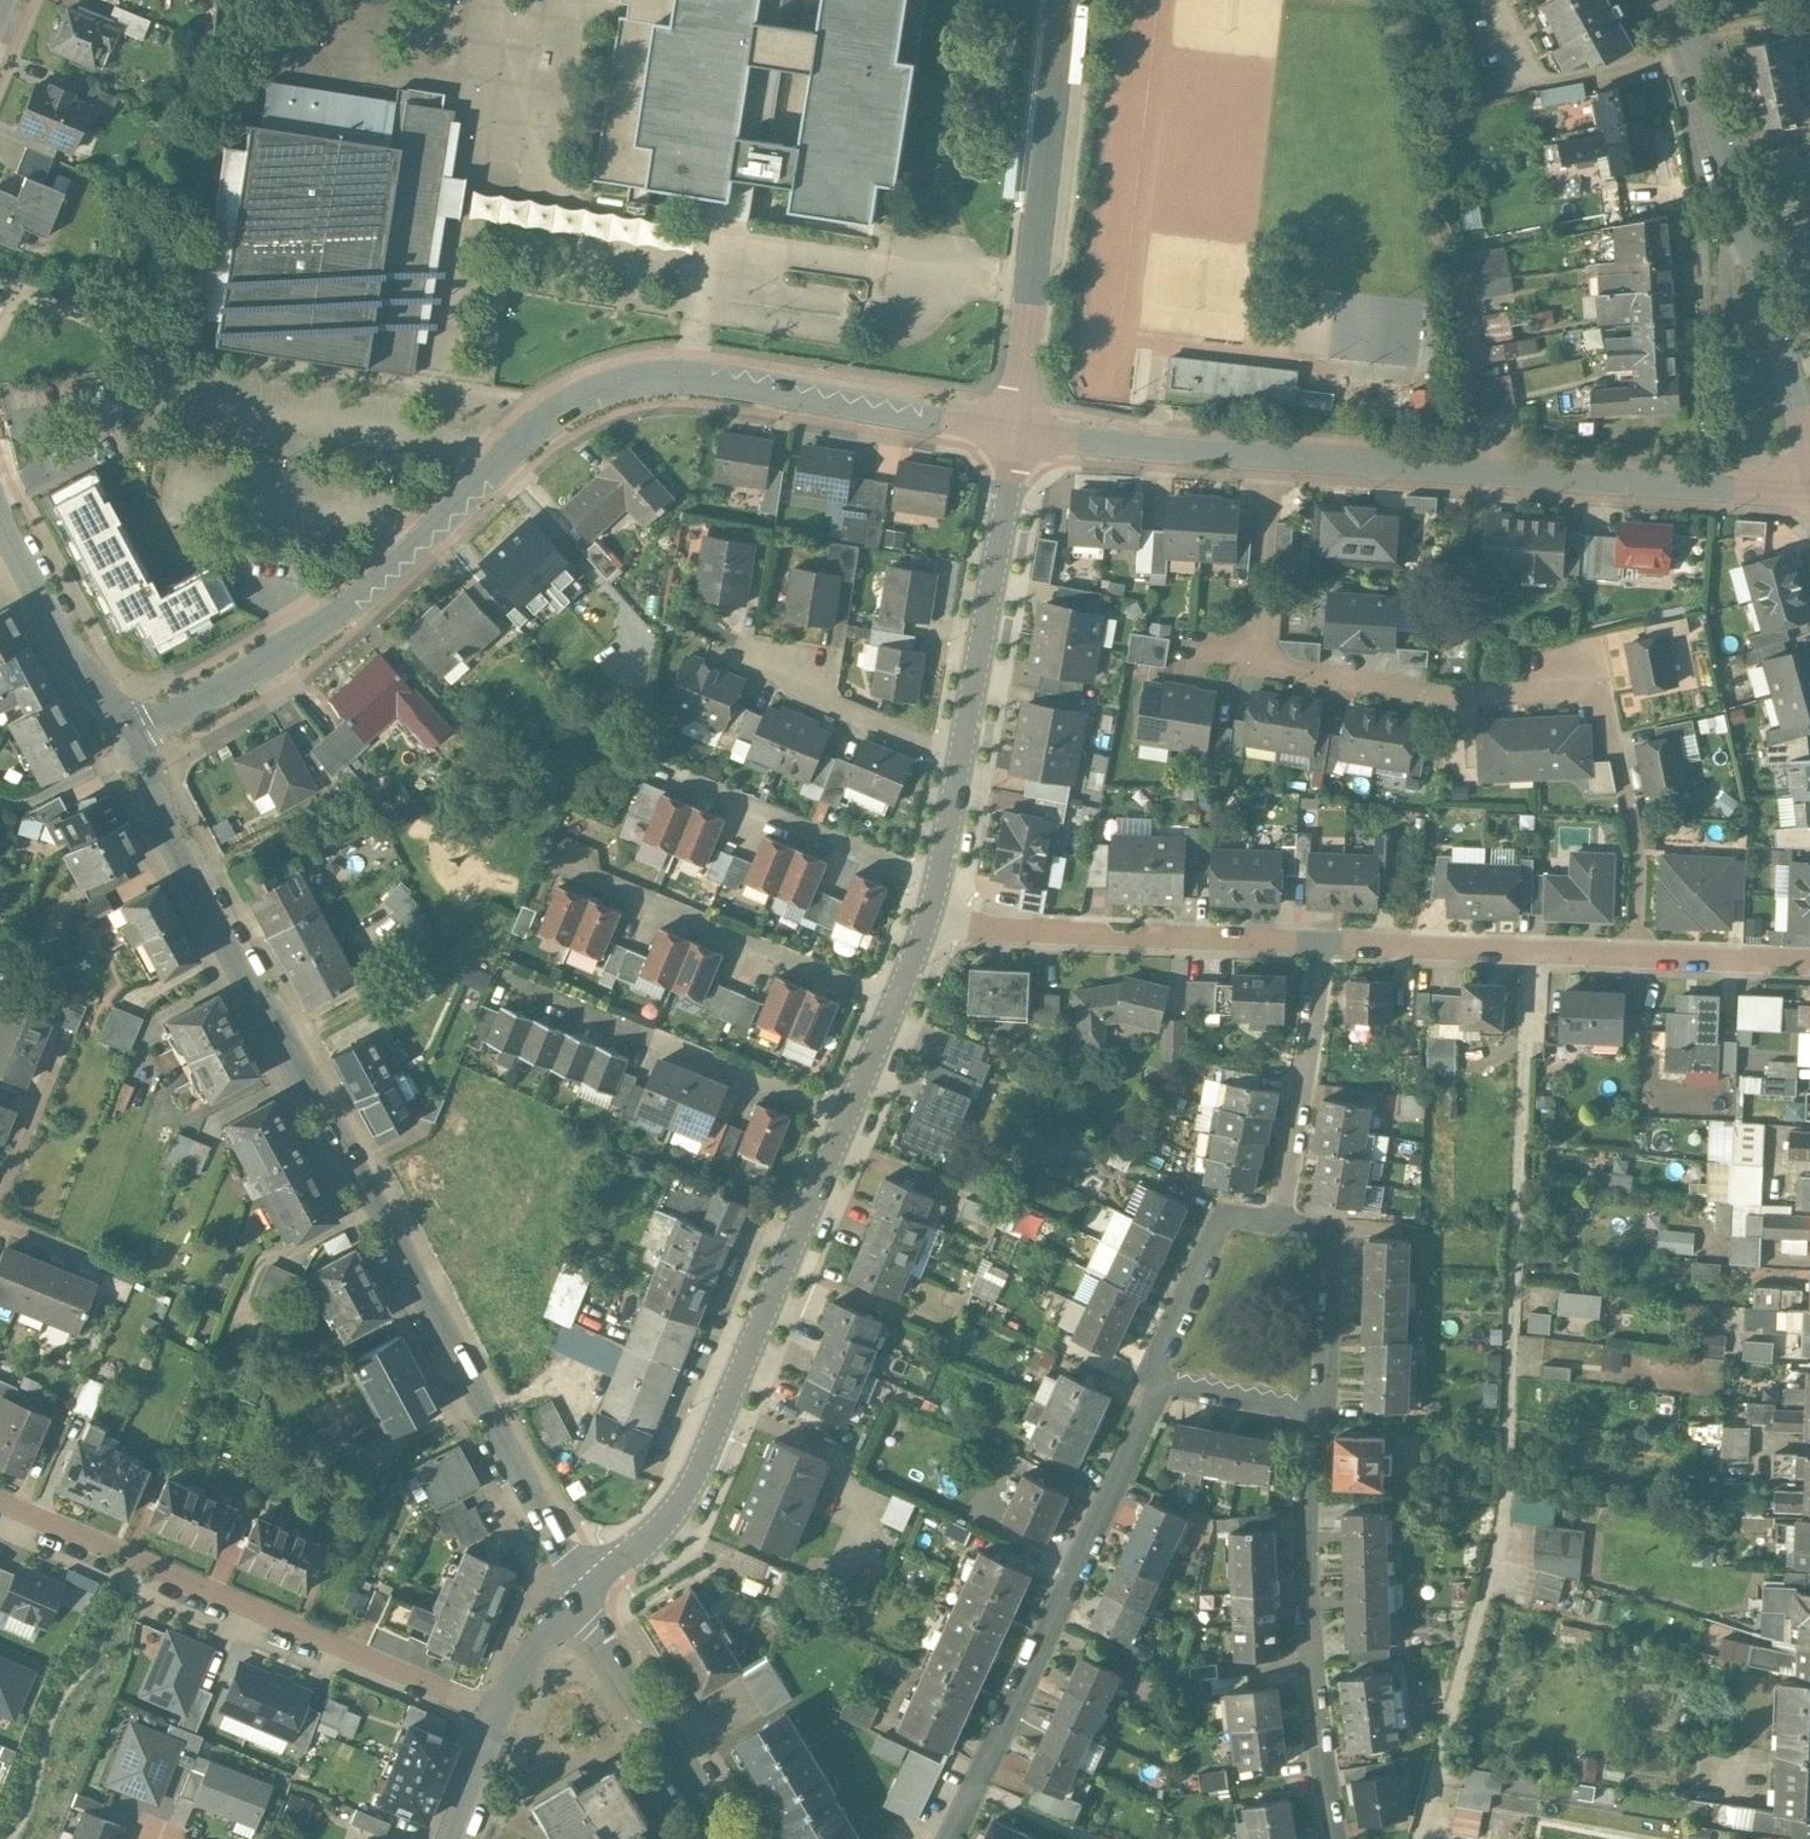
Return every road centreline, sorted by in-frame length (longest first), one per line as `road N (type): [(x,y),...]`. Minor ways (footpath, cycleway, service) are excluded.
road 1 (residential): [(126,744),(352,607),(518,447),(618,383),(691,376),(1016,433)]
road 2 (residential): [(126,744),(589,1595)]
road 3 (residential): [(1528,948),(1508,1503),(1416,1838)]
road 4 (residential): [(589,1595),(668,1518),(715,1433),(846,1114)]
road 5 (residential): [(1259,455),(1809,491)]
road 6 (residential): [(0,1512),(124,1572),(501,1704)]
road 7 (residential): [(1162,1382),(955,1838)]
road 8 (residential): [(1016,433),(1069,0)]
road 9 (residential): [(1337,1838),(1306,1629),(1311,1412)]
road 10 (residential): [(927,920),(1337,940)]
road 11 (residential): [(894,1004),(545,854)]
road 12 (residential): [(497,971),(846,1114)]
road 13 (residential): [(1598,669),(1529,692),(1448,698),(1266,664)]
road 14 (residential): [(1809,444),(1703,126)]
road 15 (residential): [(959,753),(1016,433)]
road 16 (residential): [(1722,438),(1703,126)]
road 17 (track): [(304,1032),(428,960),(448,926),(381,824)]
road 18 (residential): [(666,762),(938,882)]
road 19 (residential): [(1276,1221),(1337,940)]
road 20 (residential): [(589,1595),(739,1838)]
road 21 (residential): [(1528,948),(1809,960)]
road 22 (residential): [(0,507),(126,744)]
road 23 (residential): [(1016,433),(1259,455)]
road 24 (residential): [(1311,1412),(1328,1234),(1276,1221)]
road 25 (residential): [(1276,1221),(1230,1210),(1162,1382)]
road 26 (residential): [(959,753),(746,661)]
road 27 (residential): [(1266,664),(1259,455)]
road 28 (residential): [(1337,940),(1528,948)]
road 29 (residential): [(1162,1382),(1311,1412)]
road 30 (residential): [(447,1838),(501,1704)]
road 31 (residential): [(501,1704),(531,1647),(589,1595)]
road 32 (residential): [(0,797),(18,803),(126,744)]
road 33 (residential): [(938,882),(959,753)]
road 34 (residential): [(1703,126),(1672,0)]

